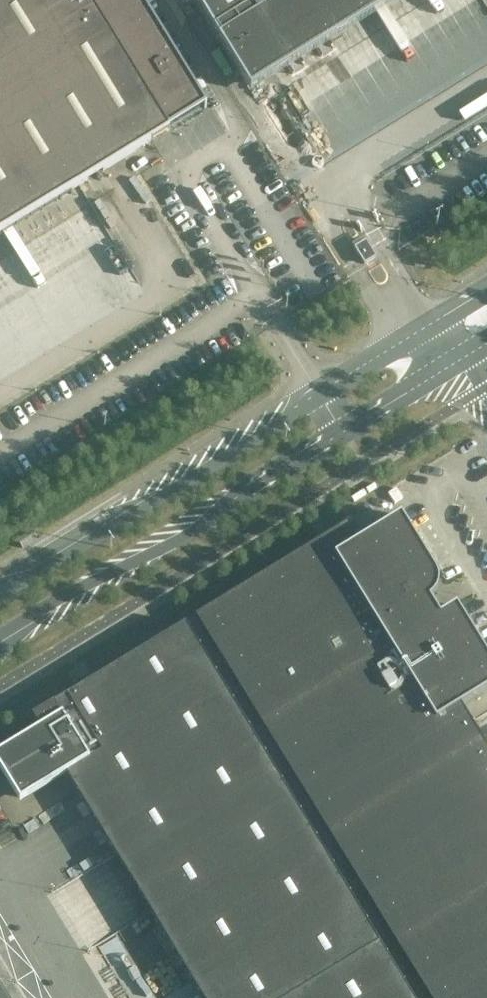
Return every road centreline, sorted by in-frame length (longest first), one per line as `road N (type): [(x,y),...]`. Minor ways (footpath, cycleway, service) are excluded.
road 1 (tertiary): [(0,642),(458,361)]
road 2 (tertiary): [(429,325),(0,589)]

